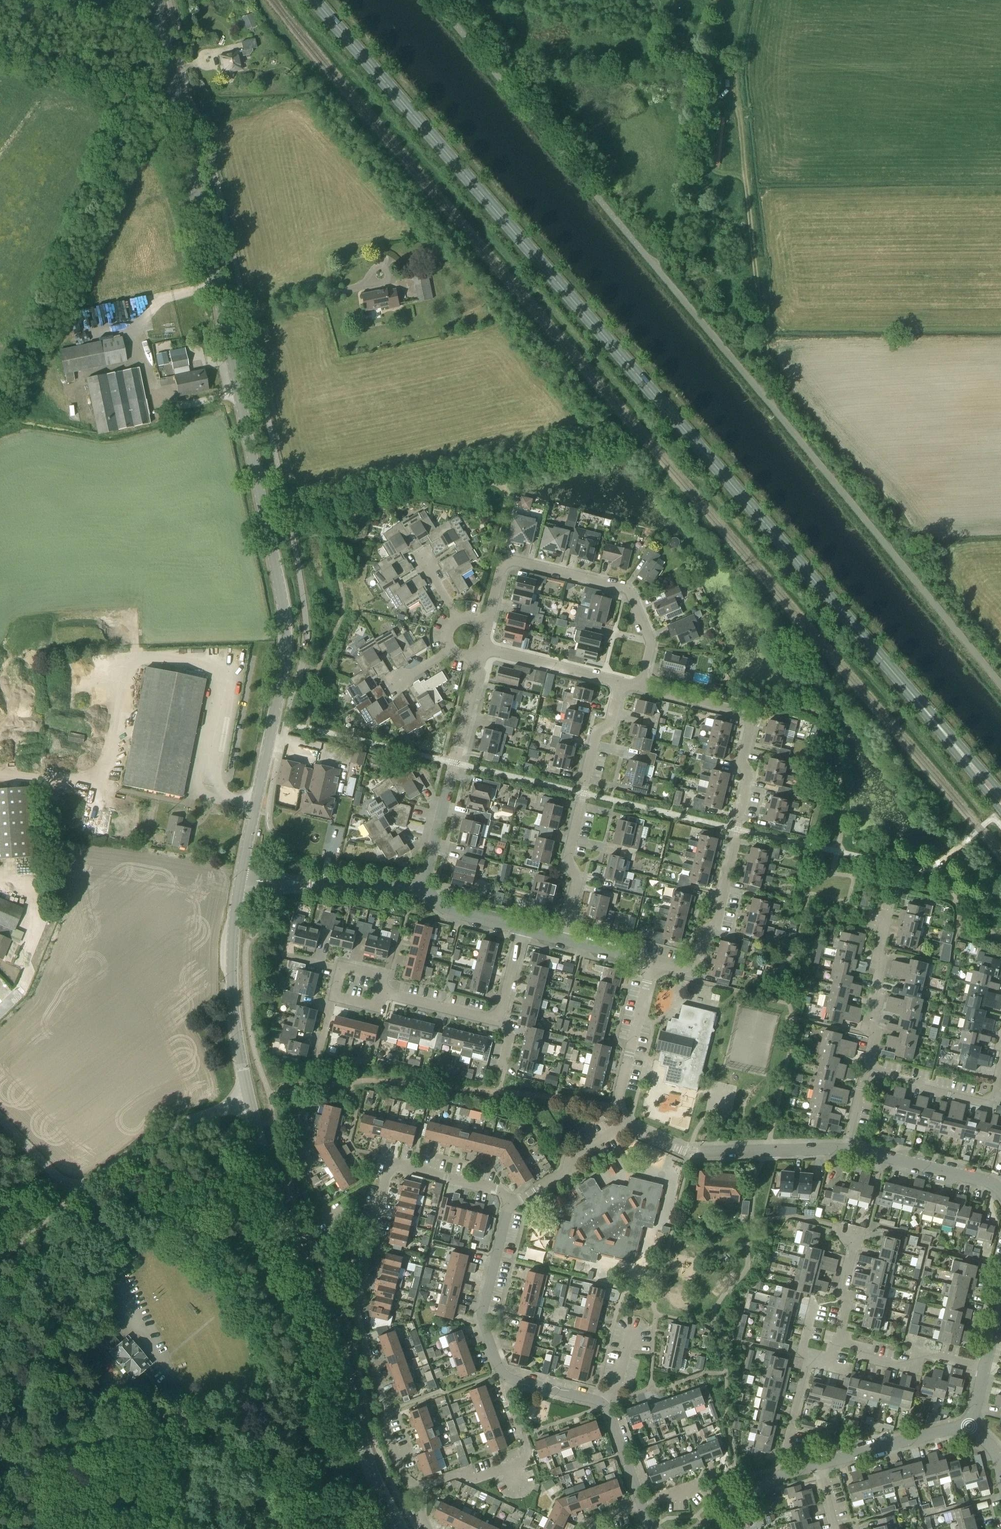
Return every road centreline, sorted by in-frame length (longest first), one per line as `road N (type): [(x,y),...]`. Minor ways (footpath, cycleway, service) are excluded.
road 1 (primary): [(1000,799),(312,0)]
road 2 (secondary): [(239,881),(285,623),(155,0)]
road 3 (unclassified): [(660,273),(1000,684)]
road 4 (residential): [(421,1486),(404,1479),(383,1423),(384,1404),(355,1307),(362,1246),(390,1168),(499,1190),(509,1206)]
road 5 (secondary): [(394,1528),(249,1102)]
road 6 (residential): [(652,963),(691,968),(714,928),(746,780),(739,763),(751,717),(640,689)]
road 7 (residential): [(640,689),(649,642),(620,587),(507,561),(487,625)]
road 8 (residential): [(560,940),(575,880),(566,860),(595,736),(609,725),(619,683)]
road 9 (residential): [(479,660),(424,887)]
road 10 (residential): [(845,1149),(690,1153),(625,1126)]
road 11 (secondary): [(249,1102),(231,1001),(239,881)]
road 12 (unclassified): [(76,1196),(165,1132),(249,1102)]
road 13 (residential): [(421,1486),(522,1462),(527,1448),(510,1378)]
road 14 (residential): [(510,1378),(500,1372),(481,1314),(509,1206)]
road 15 (residential): [(865,1069),(984,1103),(1000,1058)]
road 16 (residential): [(625,1126),(620,1093),(652,963)]
road 17 (residential): [(984,1366),(921,1353),(908,1369),(868,1359),(863,1347),(838,1340)]
road 18 (residential): [(817,1463),(973,1423)]
road 19 (residential): [(1000,1191),(845,1149)]
road 20 (residential): [(865,1069),(887,915)]
road 21 (residential): [(619,683),(482,649)]
road 22 (residential): [(509,1206),(625,1126)]
road 23 (residential): [(380,992),(499,1017)]

